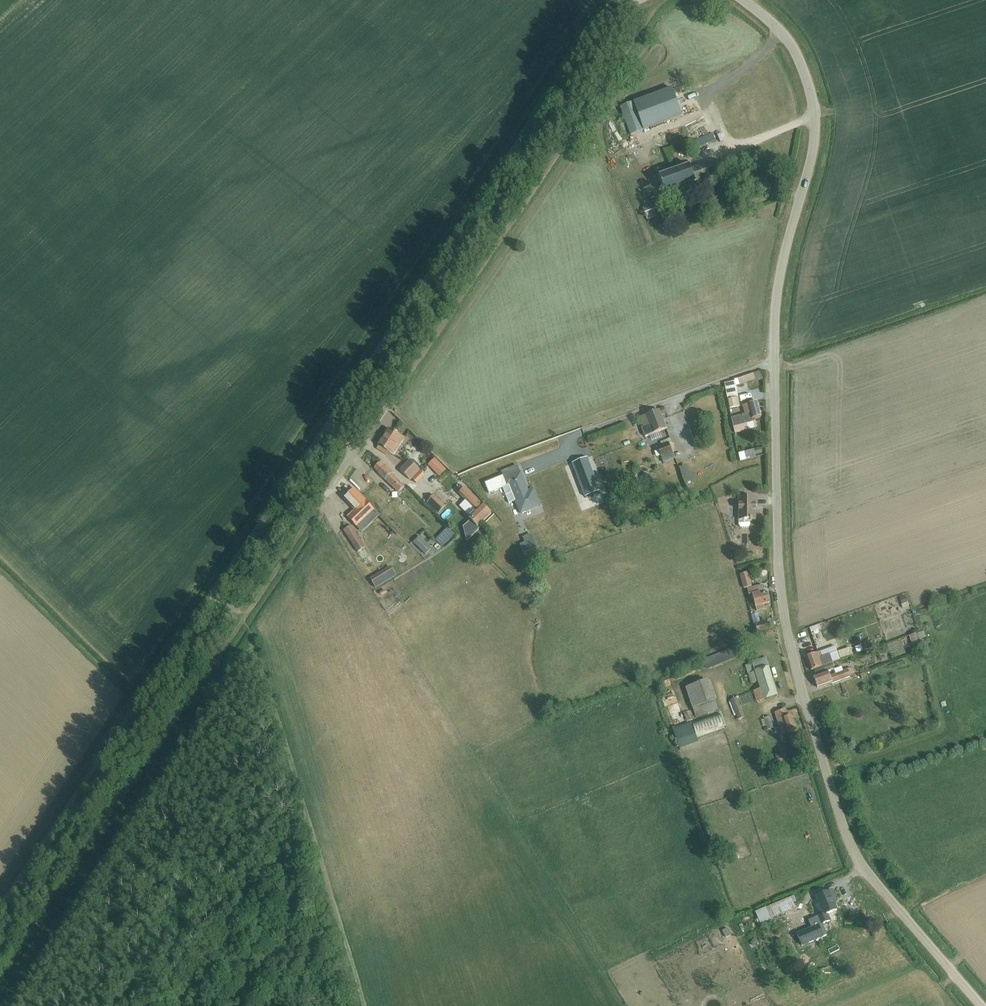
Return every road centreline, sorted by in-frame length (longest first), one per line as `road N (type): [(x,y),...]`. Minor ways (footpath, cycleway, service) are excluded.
road 1 (track): [(0,989),(662,0)]
road 2 (unclassified): [(0,907),(585,36),(632,0)]
road 3 (unclassified): [(981,1005),(864,872),(797,685),(779,585),(776,362)]
road 4 (unclassified): [(776,362),(775,305),(817,136),(810,89),(793,52),(745,0)]
road 5 (unclassified): [(581,433),(776,362)]

